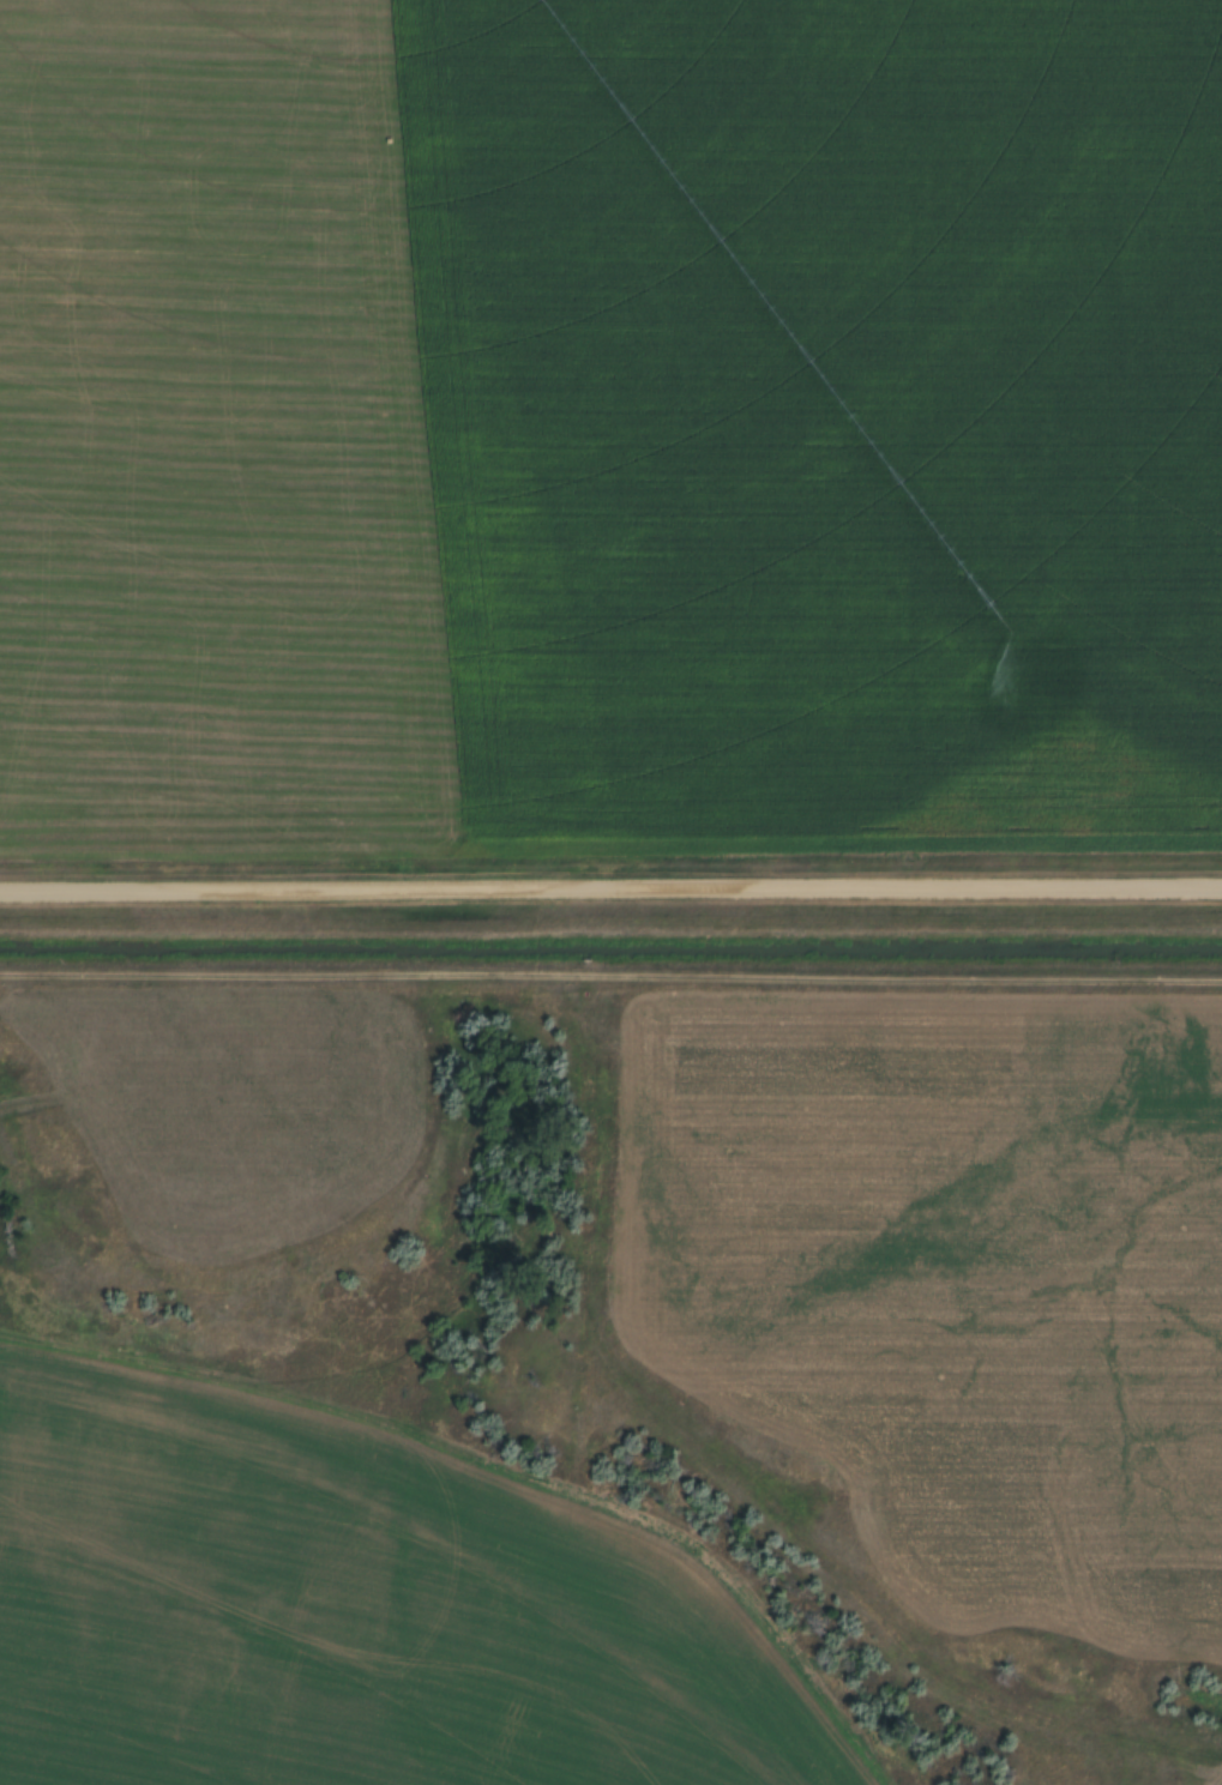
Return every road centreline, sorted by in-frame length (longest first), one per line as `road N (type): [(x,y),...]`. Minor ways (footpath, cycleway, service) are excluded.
road 1 (residential): [(1221,892),(0,893)]

